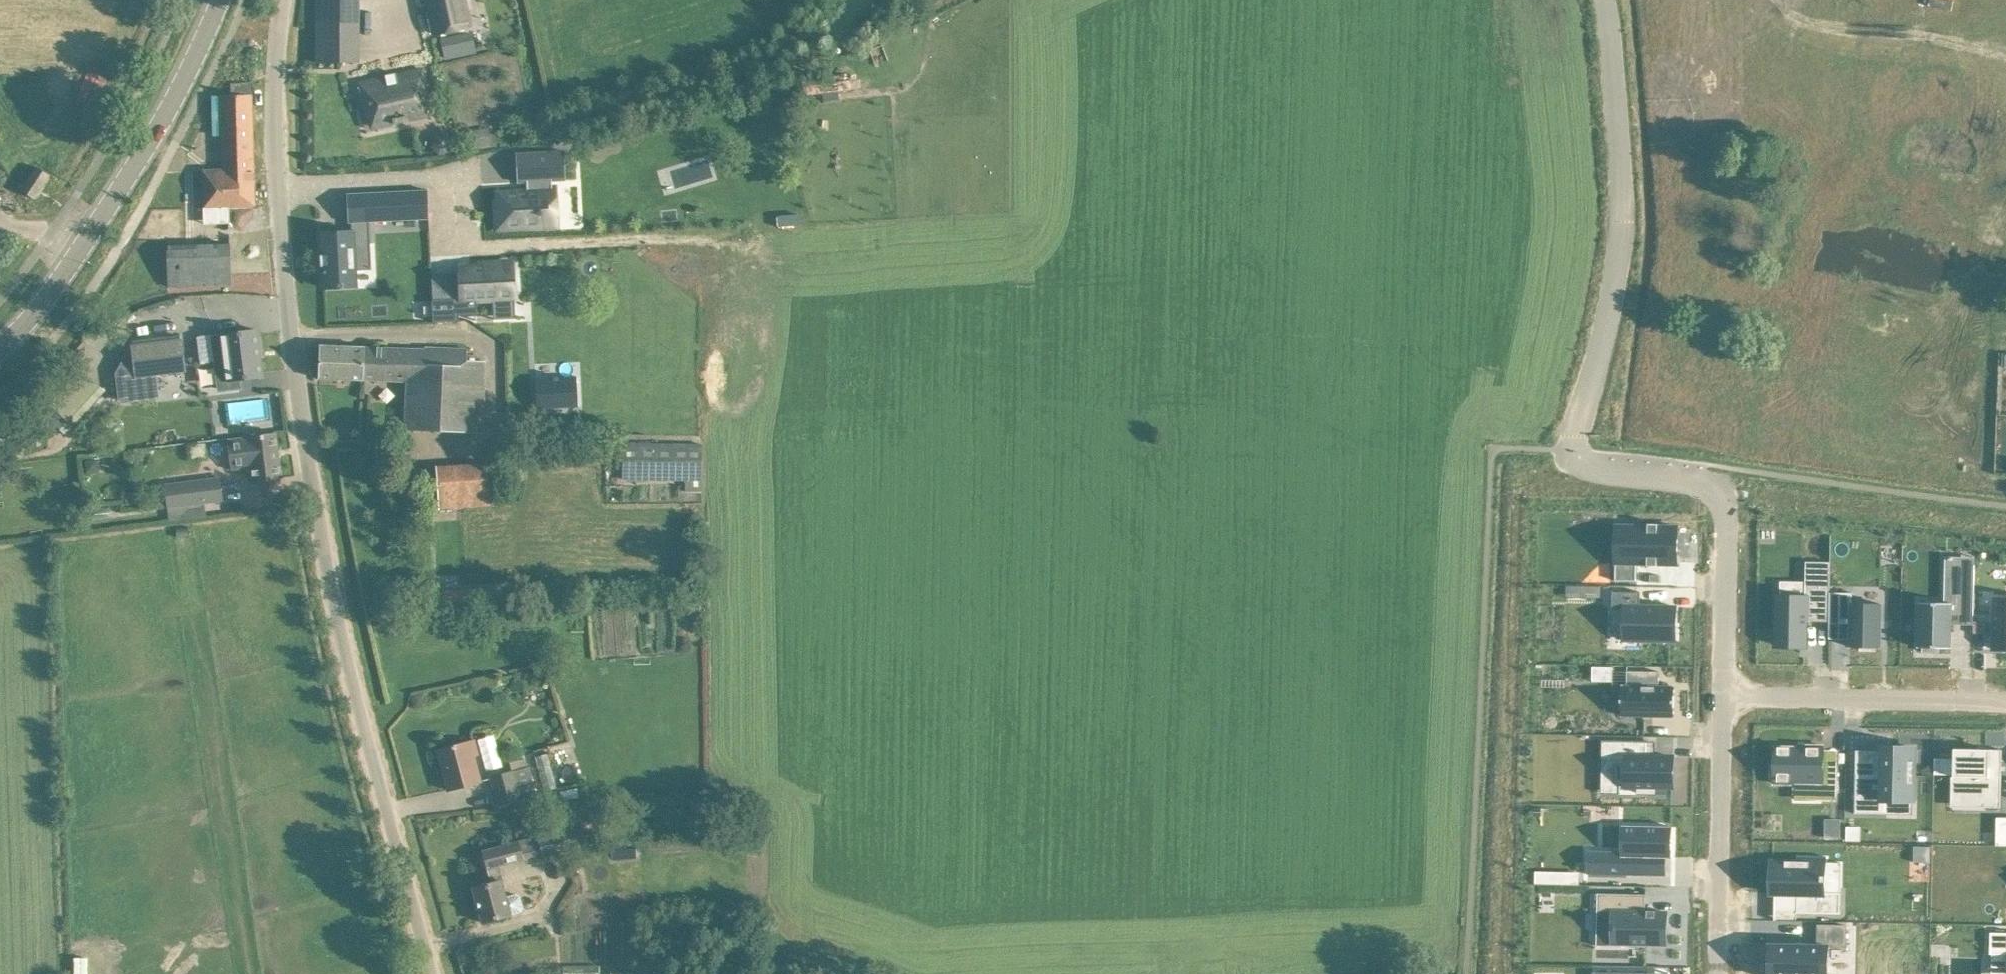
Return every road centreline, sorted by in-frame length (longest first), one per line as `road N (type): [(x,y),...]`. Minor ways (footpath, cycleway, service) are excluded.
road 1 (unclassified): [(432,973),(348,661),(297,386),(276,179),(283,0)]
road 2 (secondary): [(0,348),(52,289),(158,127),(219,0)]
road 3 (residential): [(2005,242),(1974,336),(1710,300)]
road 4 (residential): [(1693,57),(2005,109)]
road 5 (residential): [(2005,702),(1722,695)]
road 6 (residential): [(1722,695),(1716,973)]
road 7 (unclassified): [(1710,300),(1693,57)]
road 8 (residential): [(1725,468),(1722,695)]
road 9 (unclassified): [(1725,468),(1710,300)]
road 10 (residential): [(1710,300),(1558,280)]
road 11 (residential): [(1551,31),(1693,57)]

